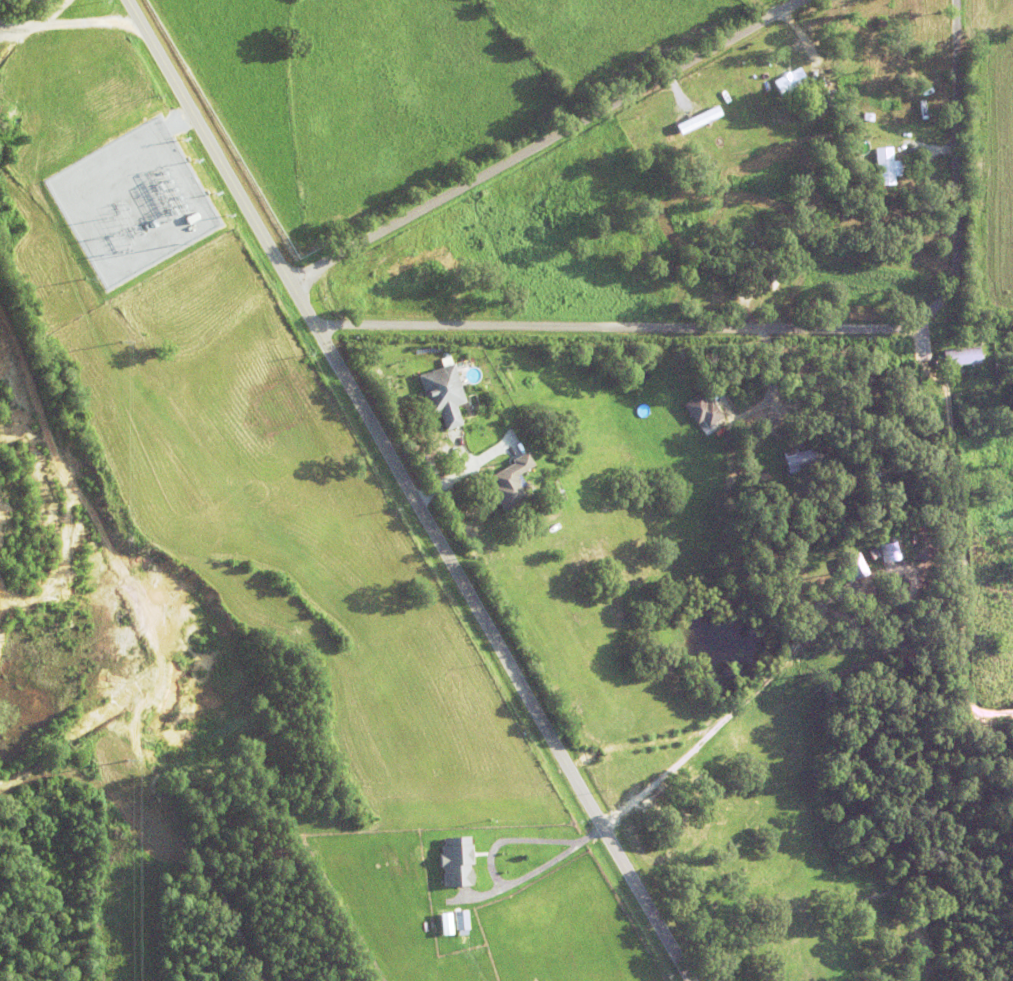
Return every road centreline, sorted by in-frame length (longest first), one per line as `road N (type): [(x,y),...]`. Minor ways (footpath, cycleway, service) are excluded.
road 1 (tertiary): [(691,980),(128,0)]
road 2 (residential): [(314,323),(875,327),(917,320),(945,290),(956,255),(955,0)]
road 3 (residential): [(799,0),(290,283)]

